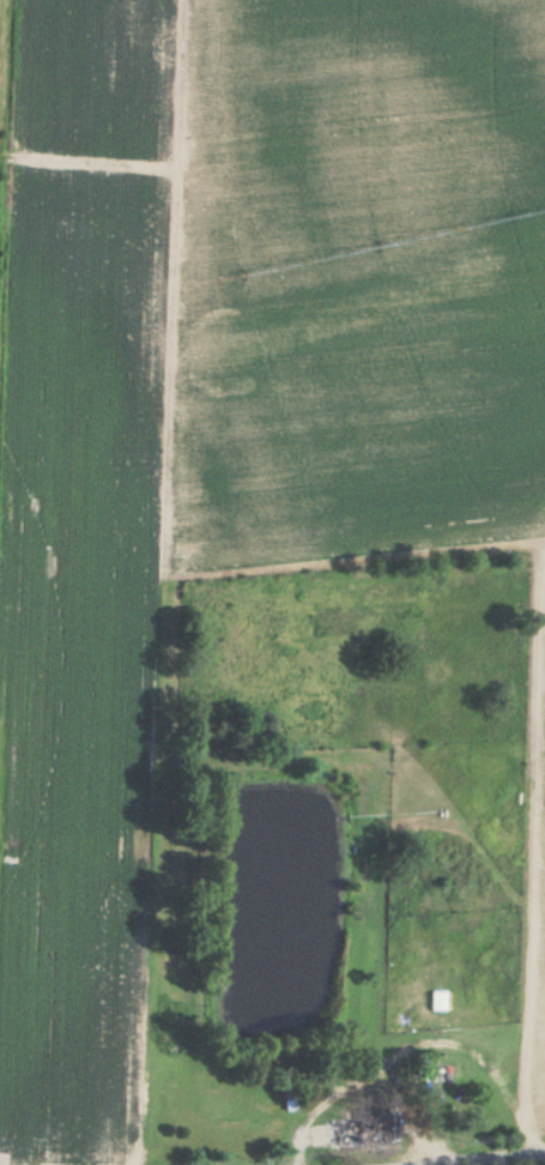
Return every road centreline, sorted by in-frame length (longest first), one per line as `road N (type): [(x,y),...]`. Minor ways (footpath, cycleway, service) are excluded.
road 1 (residential): [(377,1164),(544,1150)]

